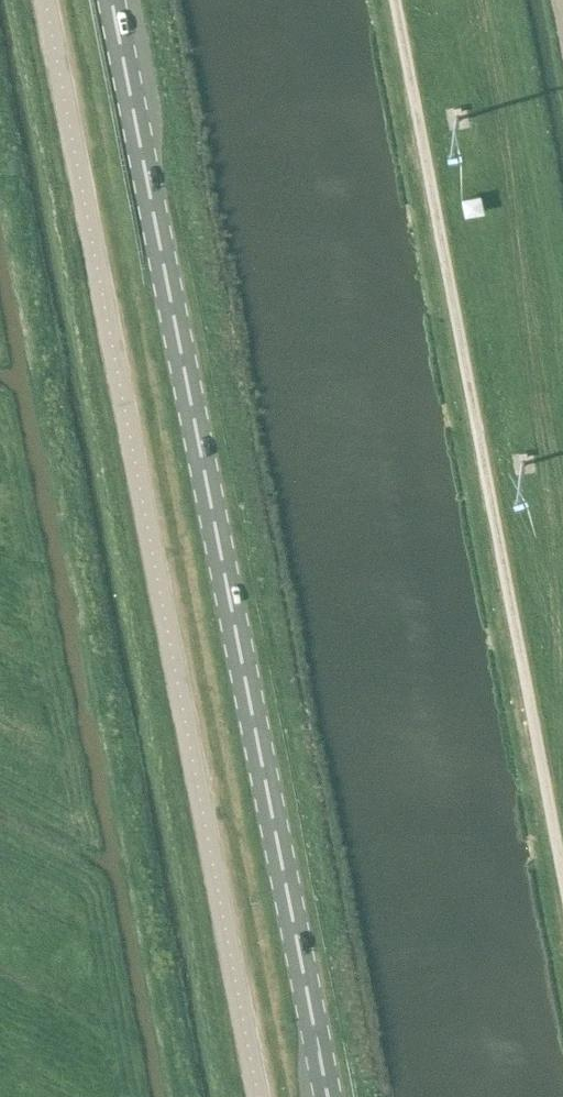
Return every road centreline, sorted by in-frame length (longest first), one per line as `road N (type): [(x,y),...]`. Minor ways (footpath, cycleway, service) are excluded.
road 1 (primary): [(329,1096),(110,0)]
road 2 (unclassified): [(258,1096),(45,0)]

